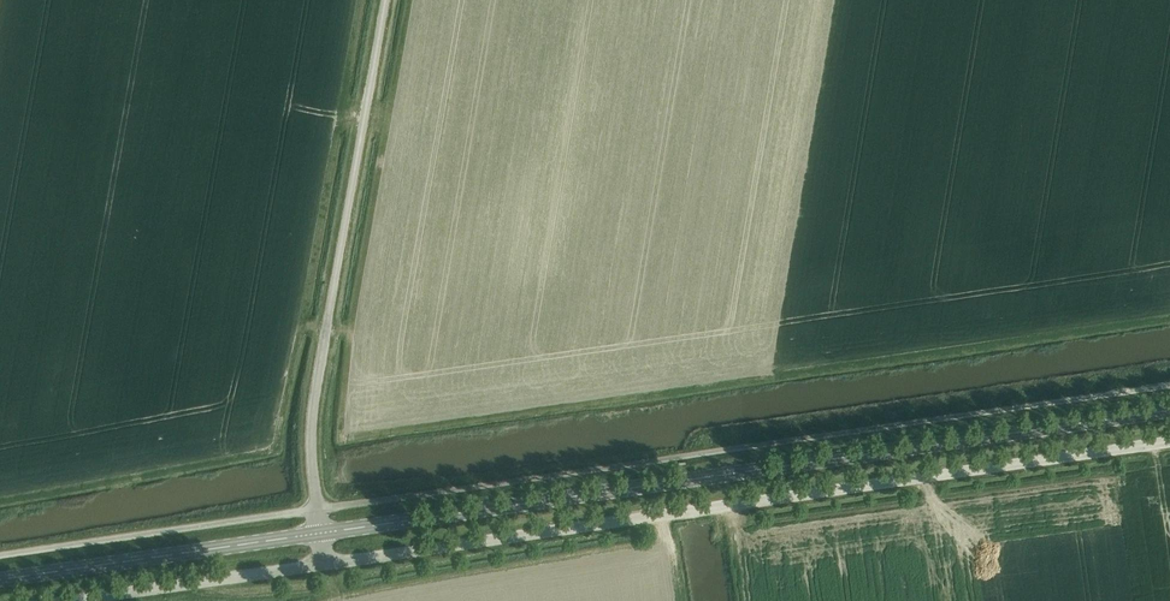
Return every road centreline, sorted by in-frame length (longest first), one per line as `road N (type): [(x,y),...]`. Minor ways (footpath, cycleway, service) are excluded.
road 1 (unclassified): [(1169,385),(315,508)]
road 2 (secondary): [(319,533),(1169,408)]
road 3 (unclassified): [(323,564),(1169,439)]
road 4 (unclassified): [(315,508),(318,369),(386,0)]
road 5 (secondary): [(0,579),(319,533)]
road 6 (unclassified): [(315,508),(0,556)]
road 7 (unclassified): [(58,600),(323,564)]

